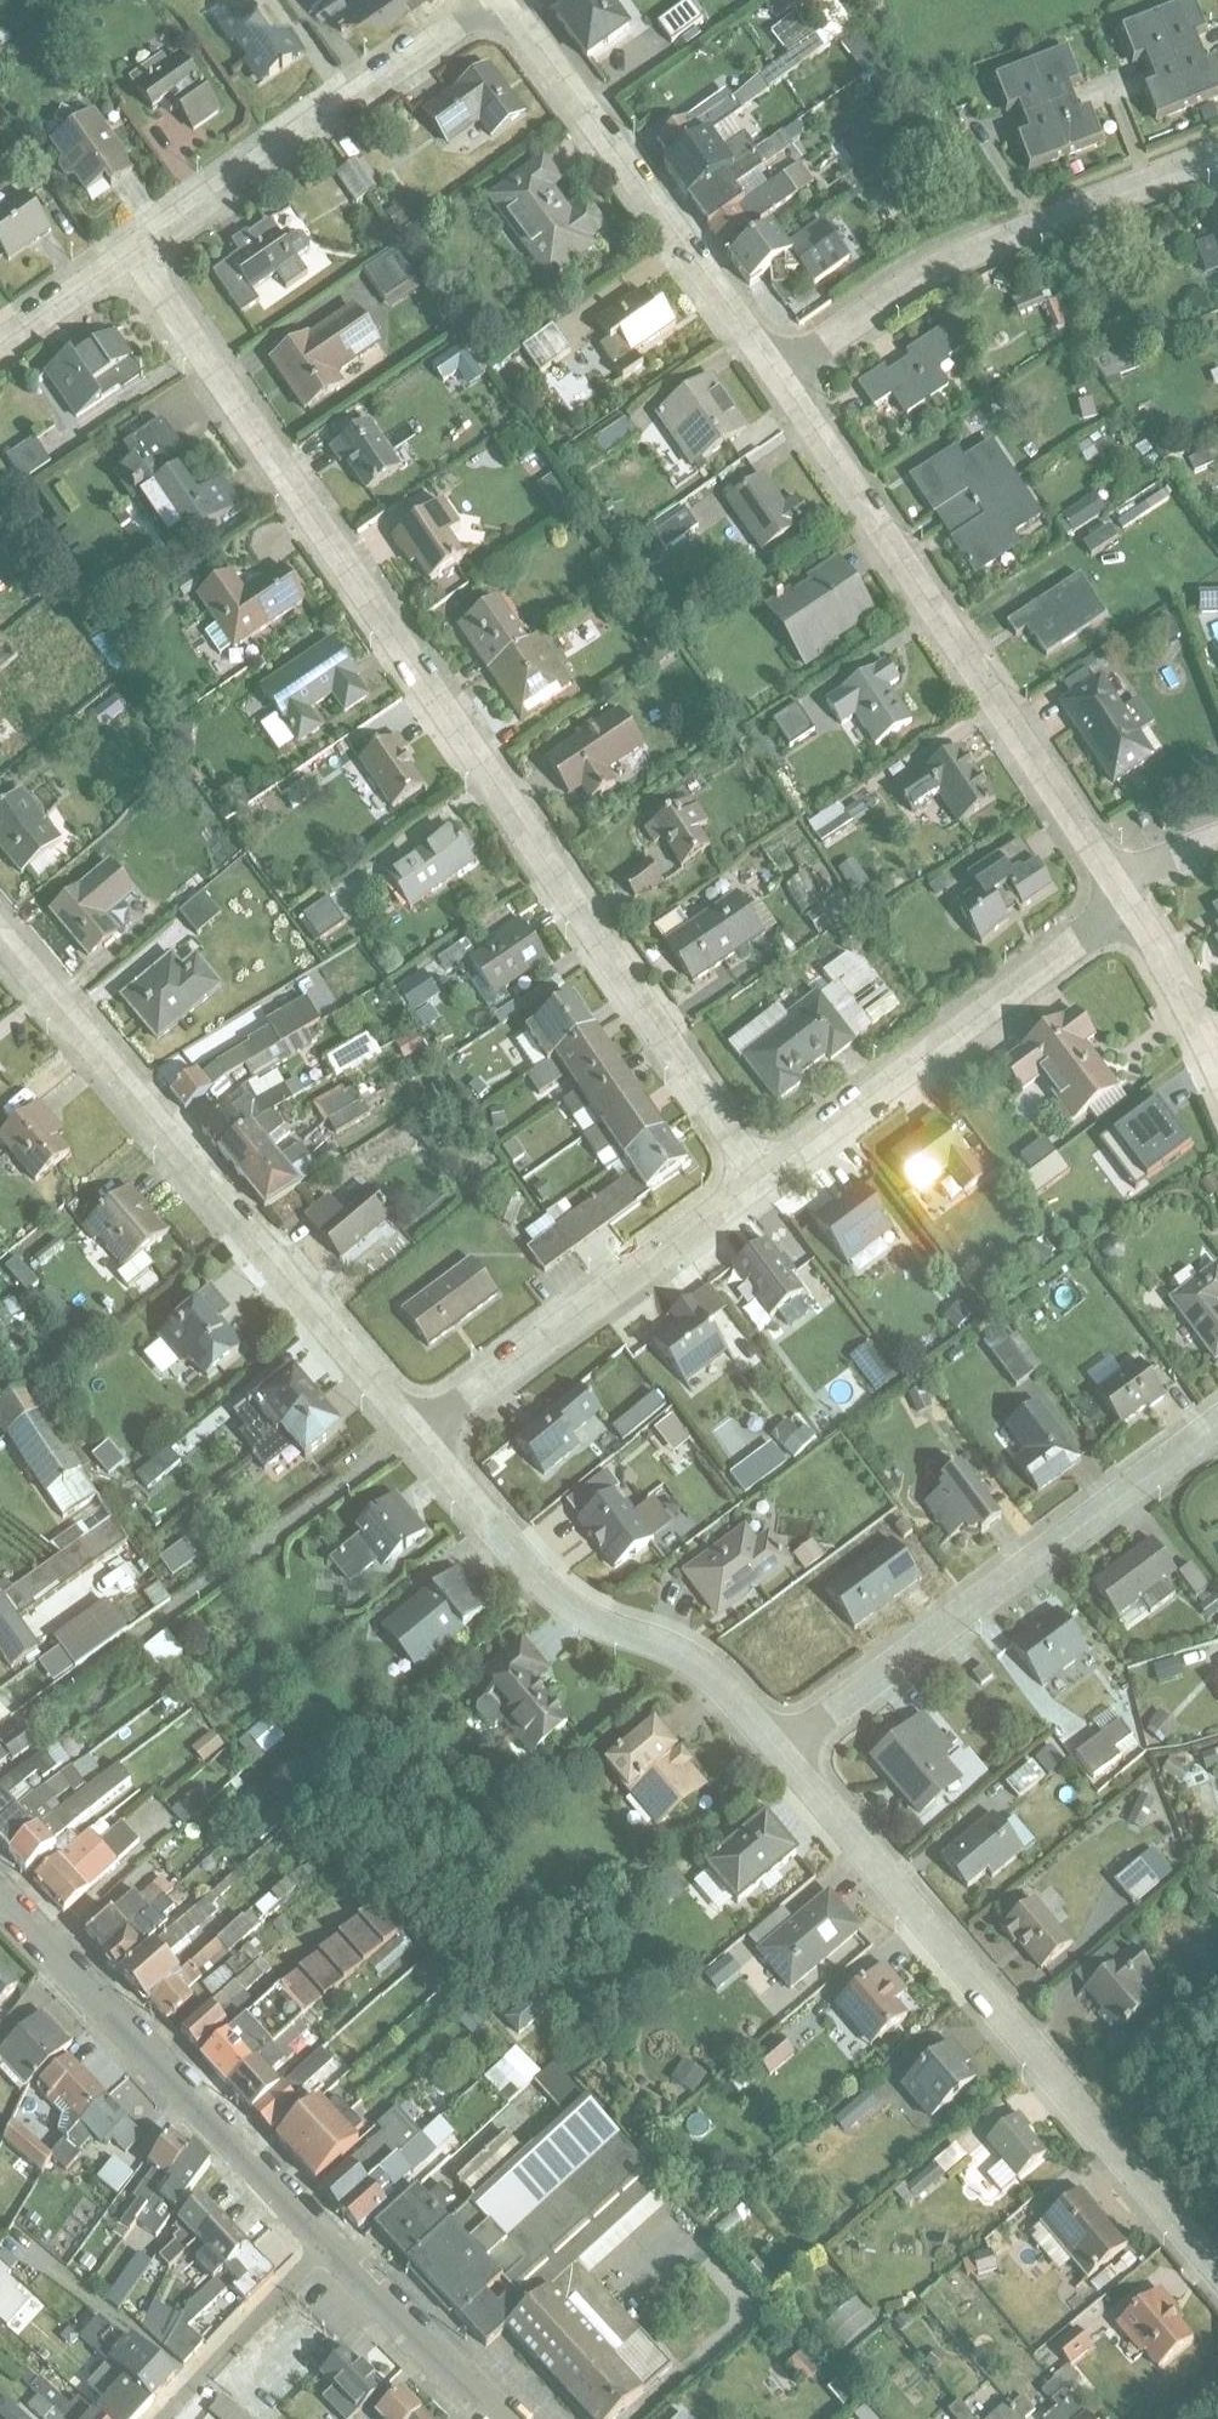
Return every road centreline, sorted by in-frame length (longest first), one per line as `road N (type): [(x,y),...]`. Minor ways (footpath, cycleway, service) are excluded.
road 1 (residential): [(133,253),(758,1171)]
road 2 (residential): [(781,1747),(1217,2262)]
road 3 (residential): [(0,936),(419,1436)]
road 4 (residential): [(784,372),(1113,884)]
road 5 (residential): [(781,1747),(1217,1424)]
road 6 (residential): [(784,372),(867,304),(975,247),(1217,158)]
road 7 (residential): [(419,1436),(556,1585),(608,1622),(671,1645),(725,1679),(781,1747)]
road 8 (residential): [(324,2238),(0,1902)]
road 9 (residential): [(504,0),(784,372)]
road 10 (residential): [(758,1171),(1127,904)]
road 11 (residential): [(133,253),(489,0)]
road 12 (residential): [(419,1436),(758,1171)]
road 13 (residential): [(513,2418),(324,2238)]
road 14 (residential): [(162,2418),(324,2238)]
road 15 (residential): [(1127,904),(1217,1065)]
road 16 (residential): [(0,347),(133,253)]

